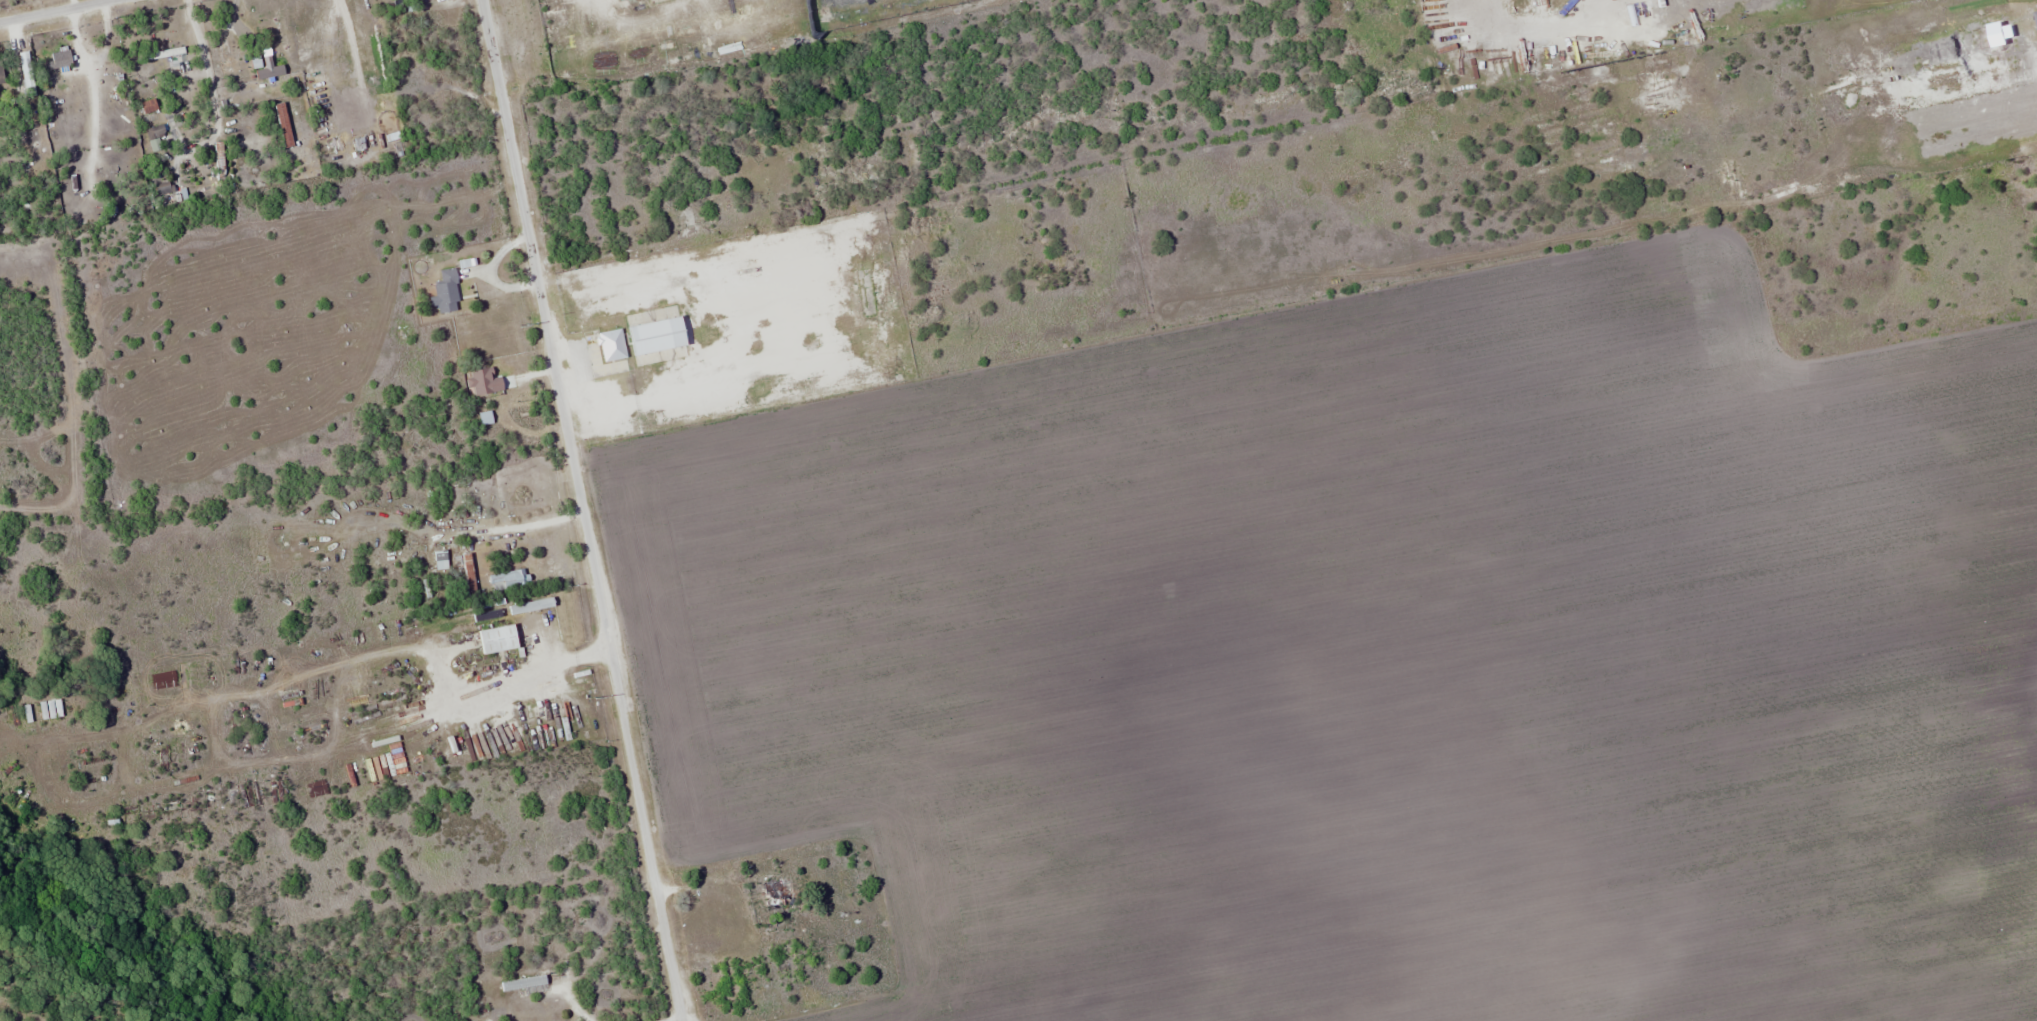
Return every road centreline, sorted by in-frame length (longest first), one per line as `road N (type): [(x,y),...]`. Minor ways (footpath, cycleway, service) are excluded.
road 1 (residential): [(680,1020),(480,0)]
road 2 (residential): [(122,0),(0,24)]

